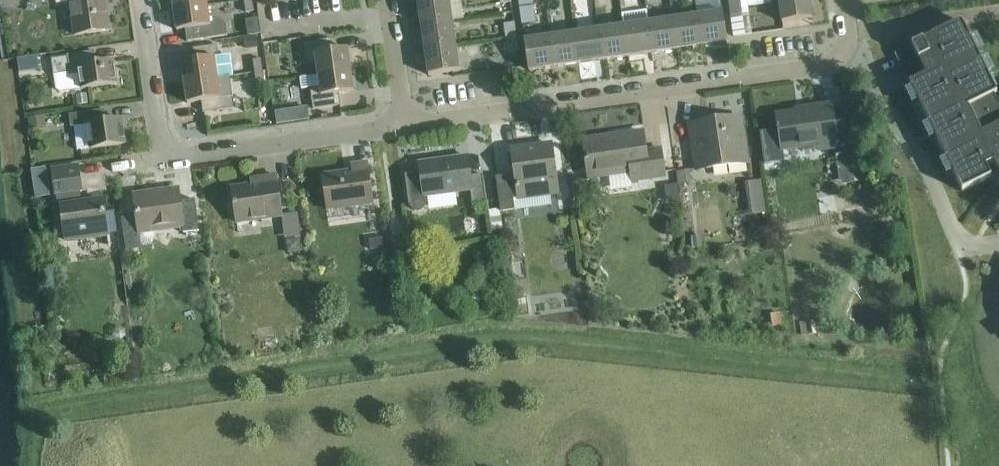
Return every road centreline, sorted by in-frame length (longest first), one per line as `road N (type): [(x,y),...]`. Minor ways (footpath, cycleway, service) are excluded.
road 1 (residential): [(404,126),(860,60)]
road 2 (residential): [(998,245),(965,248),(860,60)]
road 3 (residential): [(165,160),(404,126)]
road 4 (residential): [(141,0),(165,160)]
road 5 (residential): [(404,126),(387,0)]

